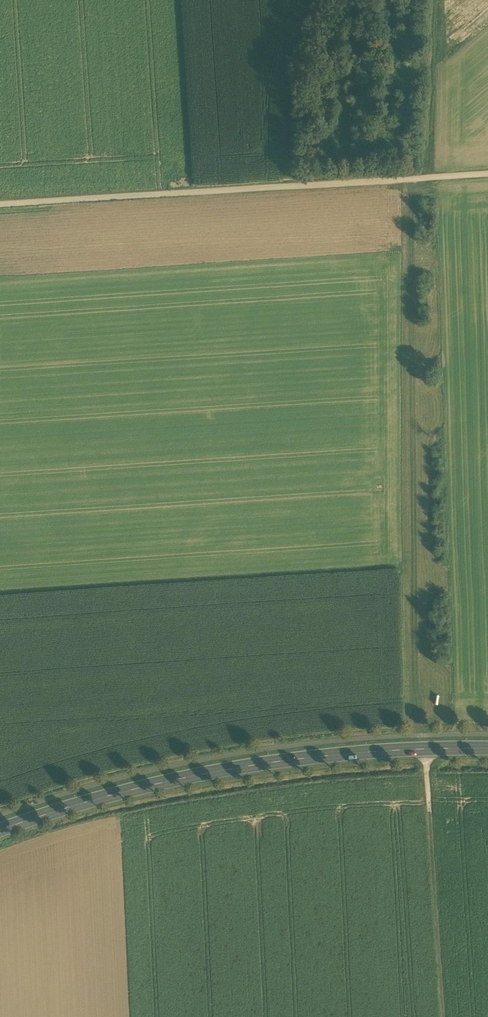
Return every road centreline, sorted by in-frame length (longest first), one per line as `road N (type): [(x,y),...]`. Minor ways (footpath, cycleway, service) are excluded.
road 1 (tertiary): [(0,832),(135,792),(252,771),(487,755)]
road 2 (track): [(0,205),(487,173)]
road 3 (track): [(443,1016),(427,755)]

